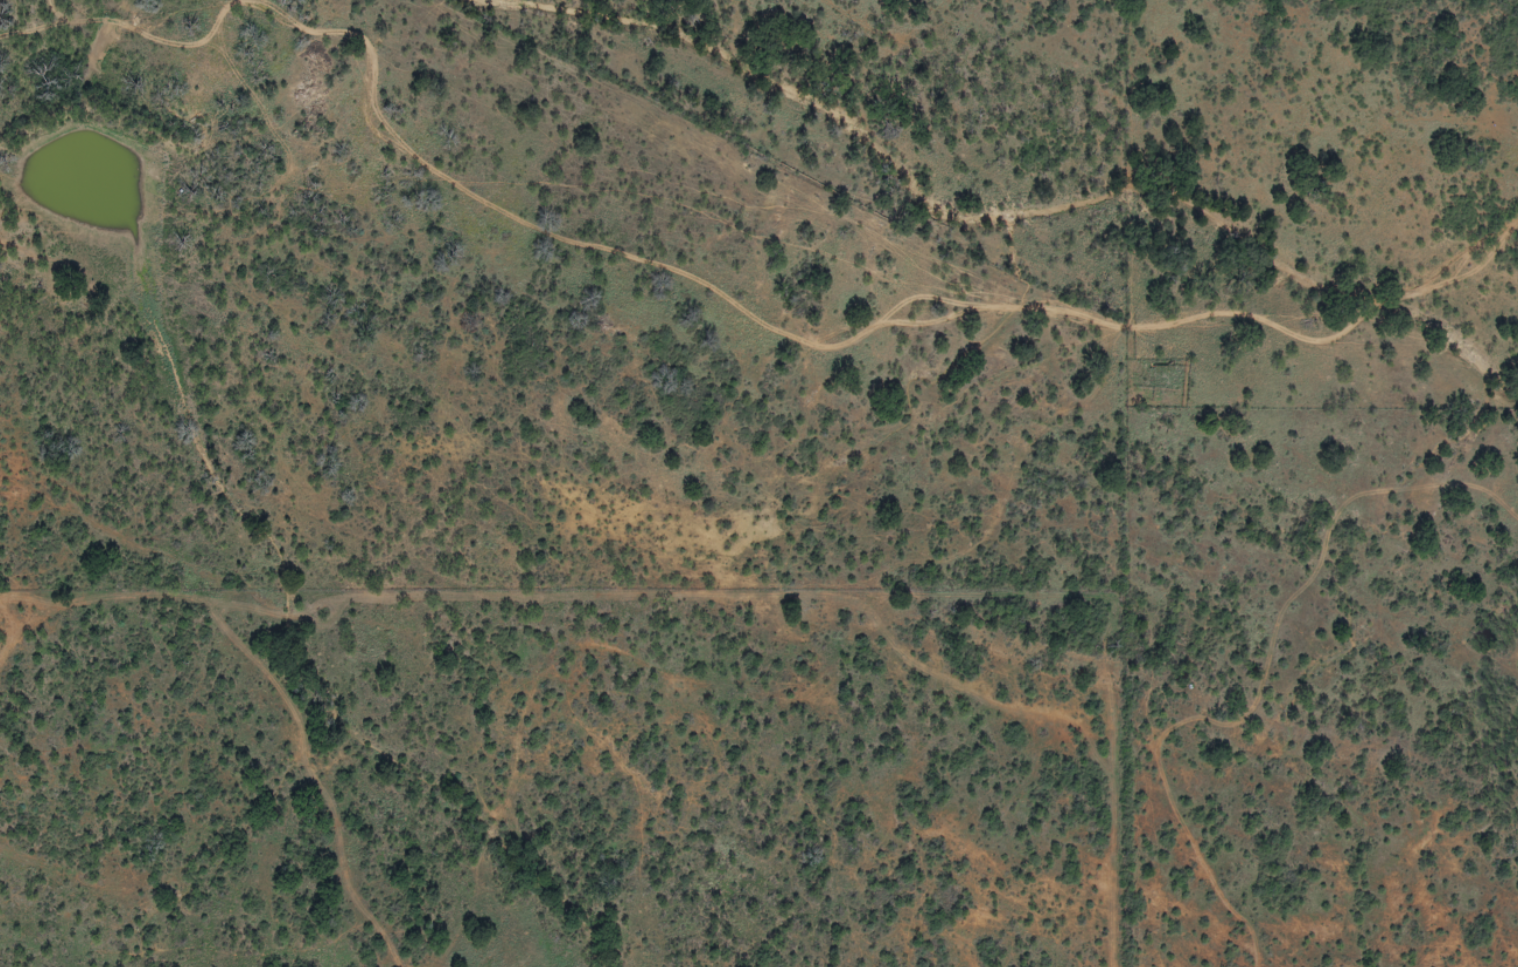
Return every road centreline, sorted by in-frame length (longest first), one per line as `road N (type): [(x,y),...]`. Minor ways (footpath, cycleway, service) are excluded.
road 1 (residential): [(0,513),(155,560),(284,714),(318,789),(328,863),(401,966)]

